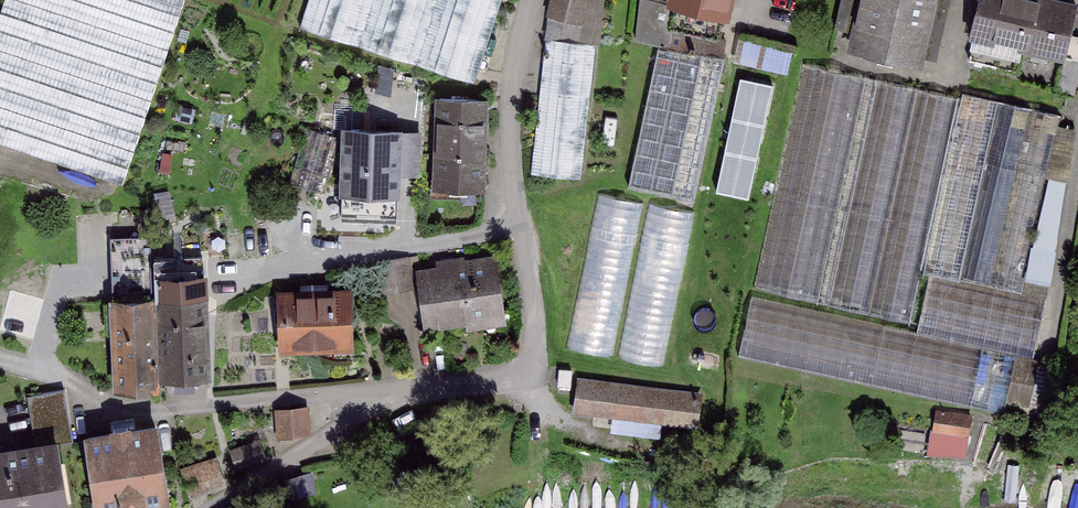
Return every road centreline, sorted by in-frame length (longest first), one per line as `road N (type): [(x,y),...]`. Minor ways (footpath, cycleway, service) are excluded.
road 1 (residential): [(530,0),(515,63),(538,364),(383,389),(221,507)]

